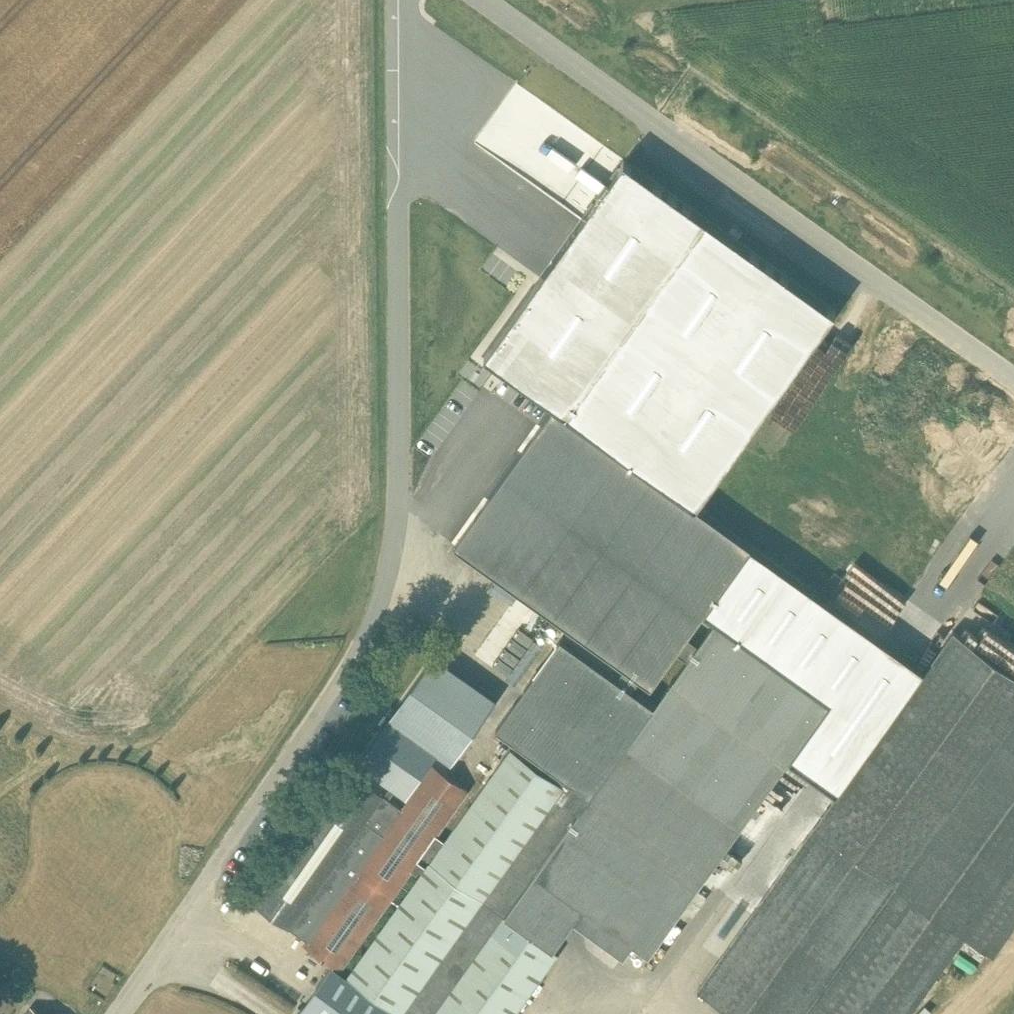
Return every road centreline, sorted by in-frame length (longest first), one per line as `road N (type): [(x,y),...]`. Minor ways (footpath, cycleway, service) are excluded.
road 1 (unclassified): [(114,1013),(351,662),(384,589),(392,549),(394,0)]

